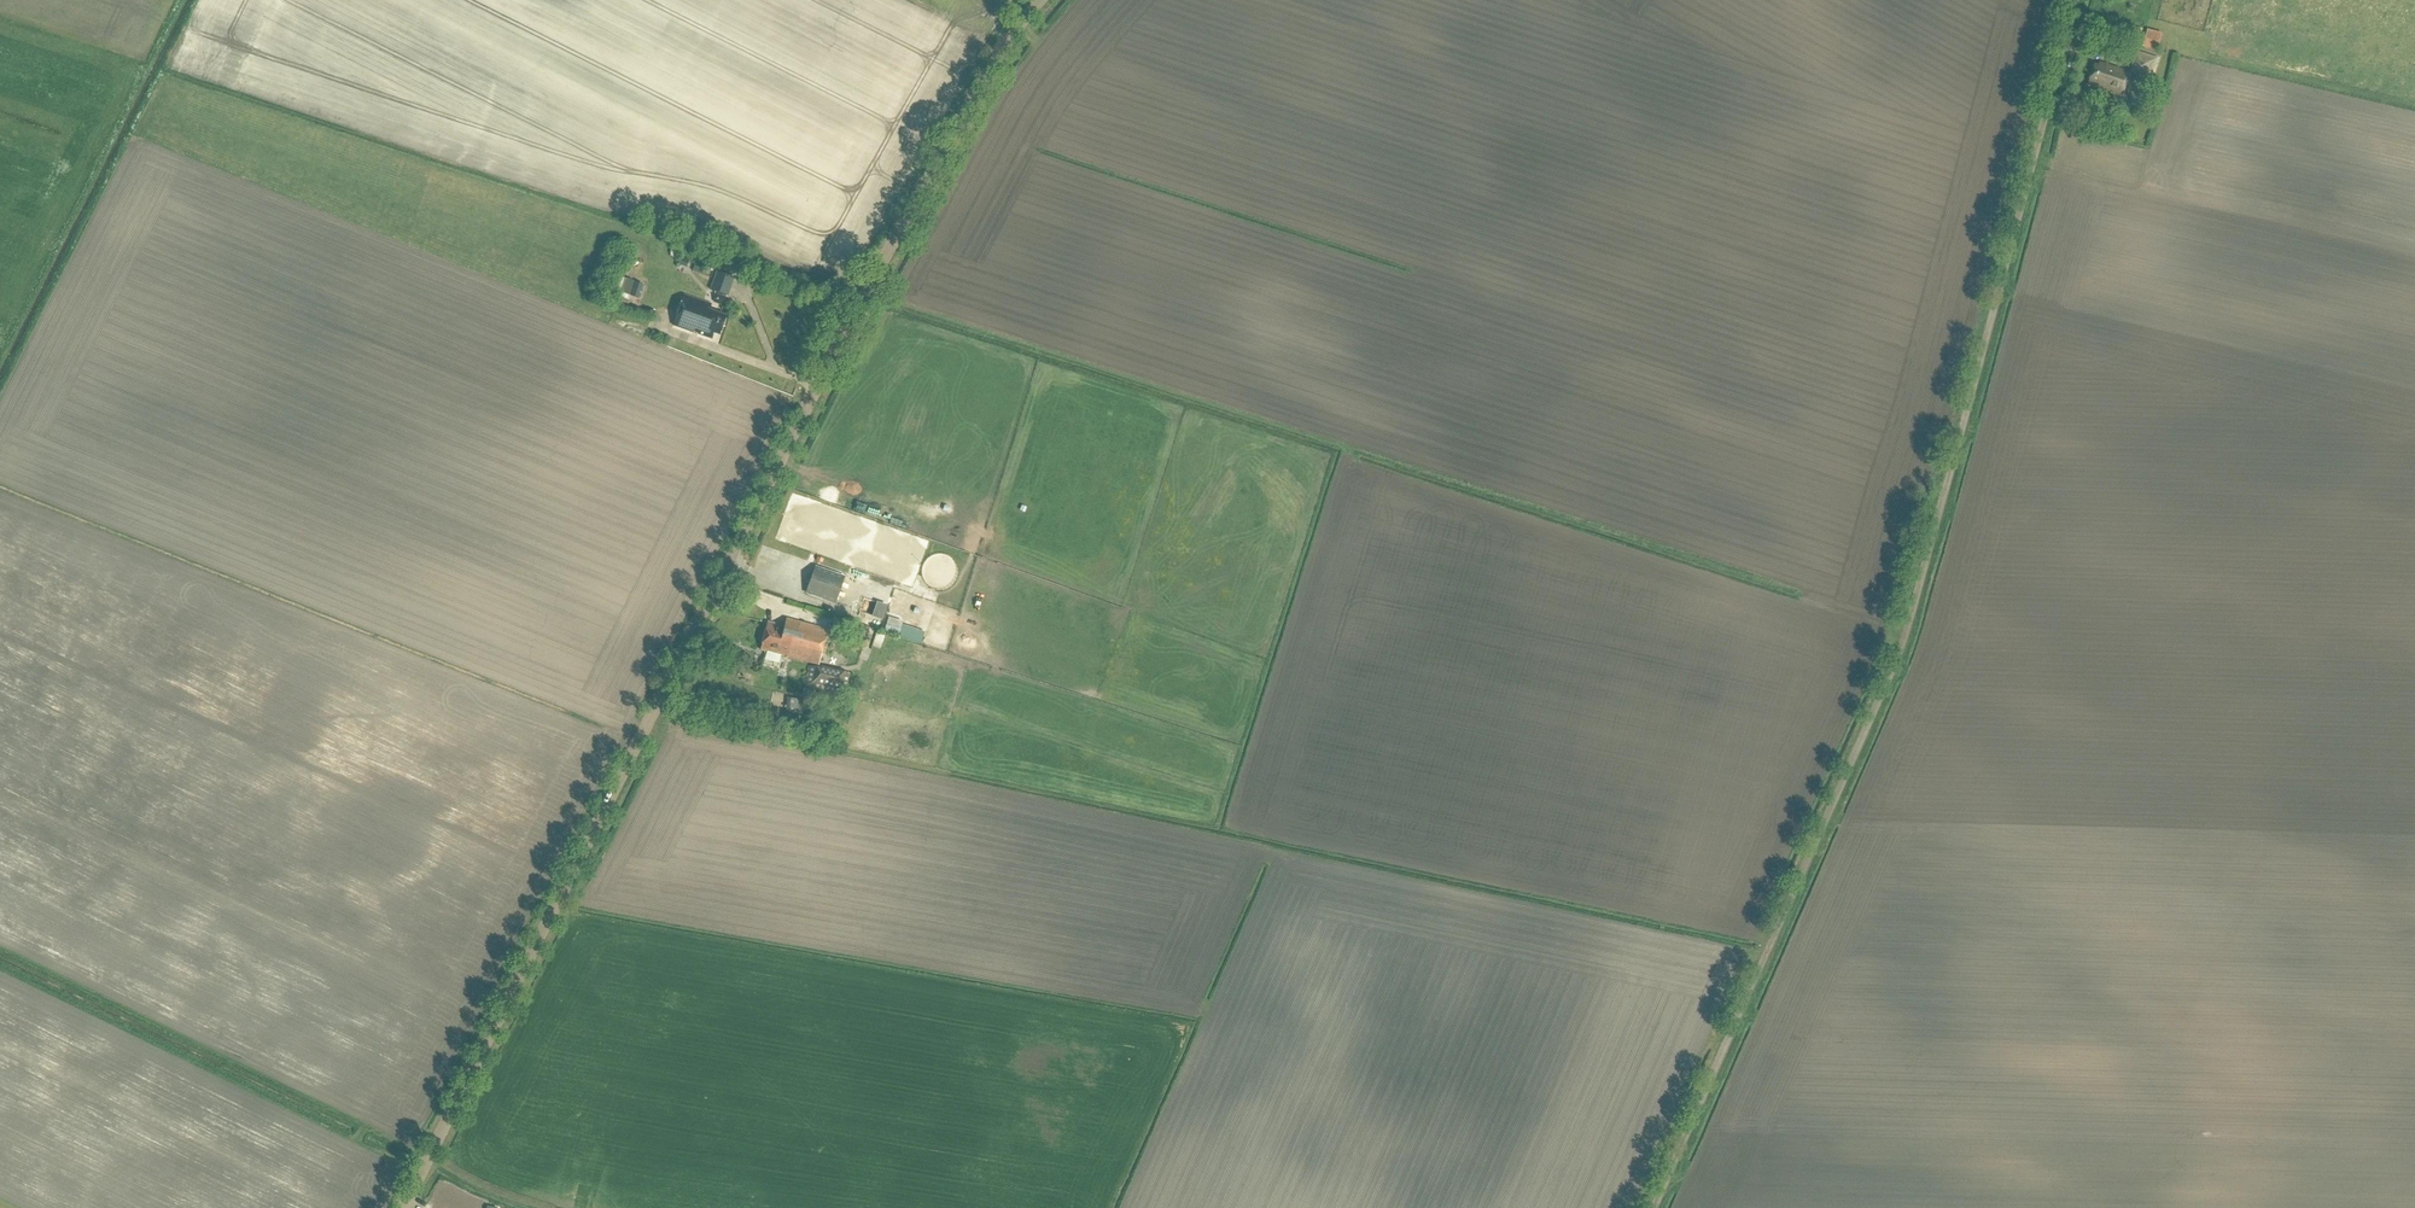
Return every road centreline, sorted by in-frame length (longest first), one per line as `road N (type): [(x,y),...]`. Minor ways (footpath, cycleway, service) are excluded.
road 1 (tertiary): [(400,1207),(864,293),(979,82),(1039,0)]
road 2 (unclassified): [(1653,1207),(1893,663),(2074,0)]

